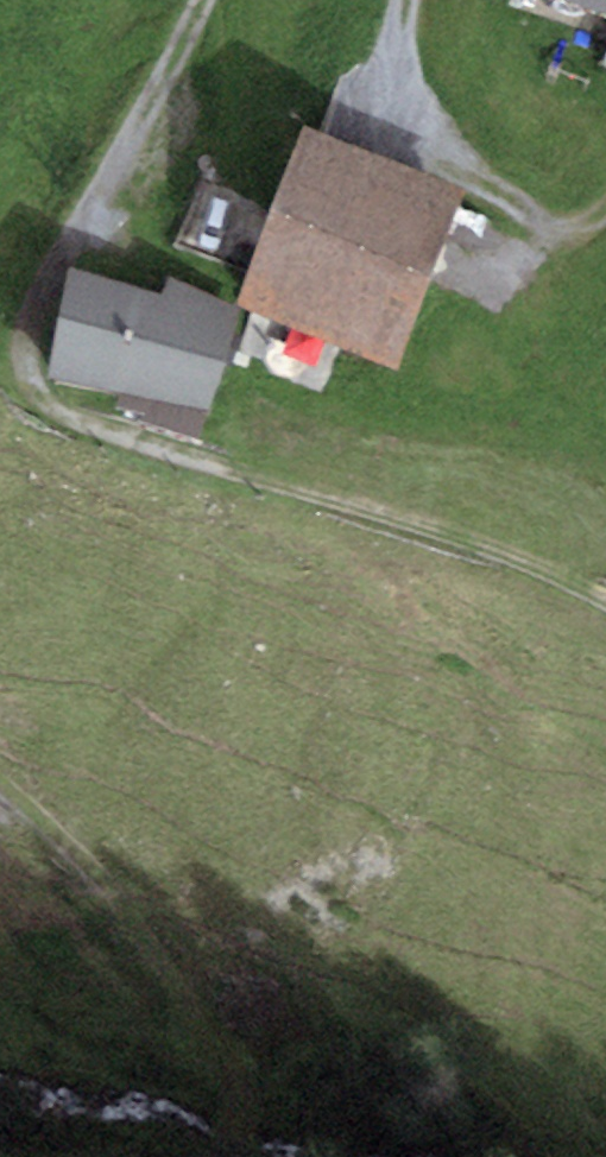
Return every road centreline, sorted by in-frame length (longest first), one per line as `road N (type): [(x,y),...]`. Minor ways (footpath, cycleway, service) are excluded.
road 1 (track): [(90,440),(463,539),(605,611)]
road 2 (track): [(431,0),(415,115),(580,234),(605,213)]
road 3 (track): [(0,791),(179,1013),(180,1045)]
road 4 (track): [(146,1156),(160,1148),(180,1045)]

